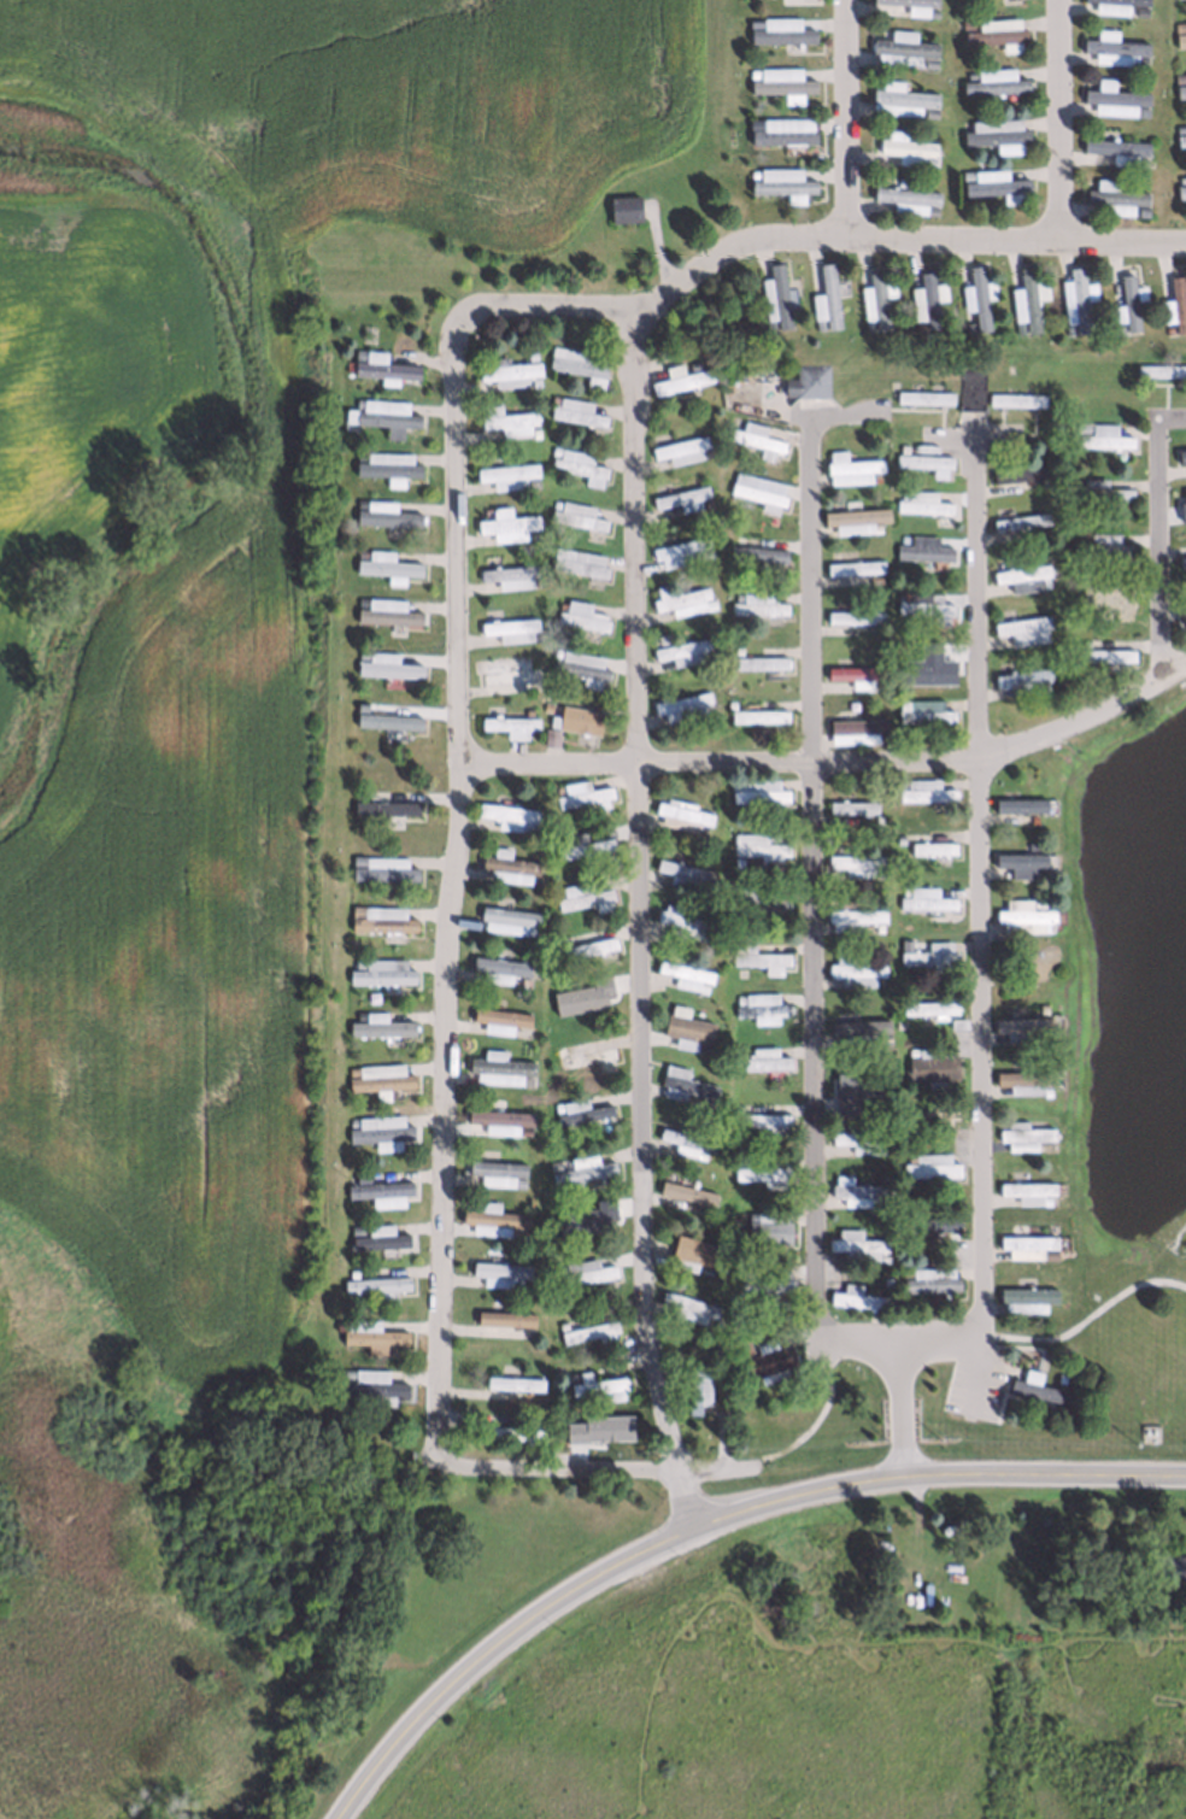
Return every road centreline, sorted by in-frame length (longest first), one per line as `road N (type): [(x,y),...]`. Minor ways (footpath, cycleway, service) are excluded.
road 1 (residential): [(442,1469),(453,919),(465,761),(454,346),(469,317)]
road 2 (residential): [(900,1354),(822,1328),(814,403)]
road 3 (residential): [(979,411),(982,1328),(900,1354)]
road 4 (residential): [(698,1525),(679,1471),(645,1291),(642,762)]
road 5 (residential): [(465,761),(985,762),(1185,669)]
road 6 (residential): [(469,317),(487,304),(635,305),(667,298),(742,241),(780,236),(1185,239)]
road 7 (tertiary): [(698,1525),(847,1484),(986,1475),(1185,1479)]
road 8 (tertiary): [(342,1818),(421,1717),(497,1643),(580,1585),(698,1525)]
road 9 (residential): [(642,762),(635,305)]
road 10 (residential): [(753,1471),(392,1469)]
road 11 (residential): [(1159,685),(1157,419)]
road 12 (residential): [(1063,240),(1063,0)]
road 13 (residential): [(849,0),(851,236)]
road 14 (residential): [(900,1354),(904,1479)]

